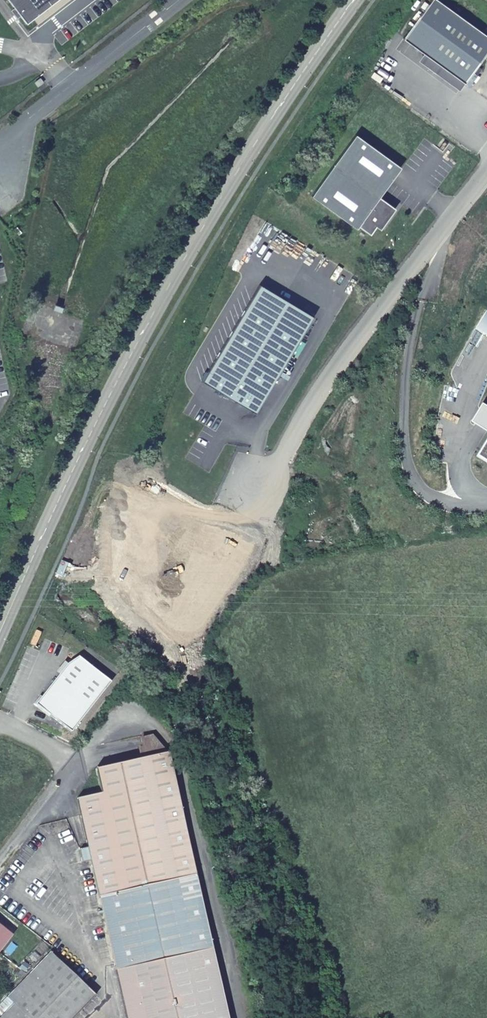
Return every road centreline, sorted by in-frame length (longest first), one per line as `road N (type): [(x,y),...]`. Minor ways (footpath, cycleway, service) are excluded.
road 1 (secondary): [(352,0),(193,238),(61,494),(0,633)]
road 2 (residential): [(486,169),(391,290),(254,491)]
road 3 (residential): [(180,0),(33,117),(1,171)]
road 4 (residential): [(0,724),(49,746),(62,772),(0,856)]

